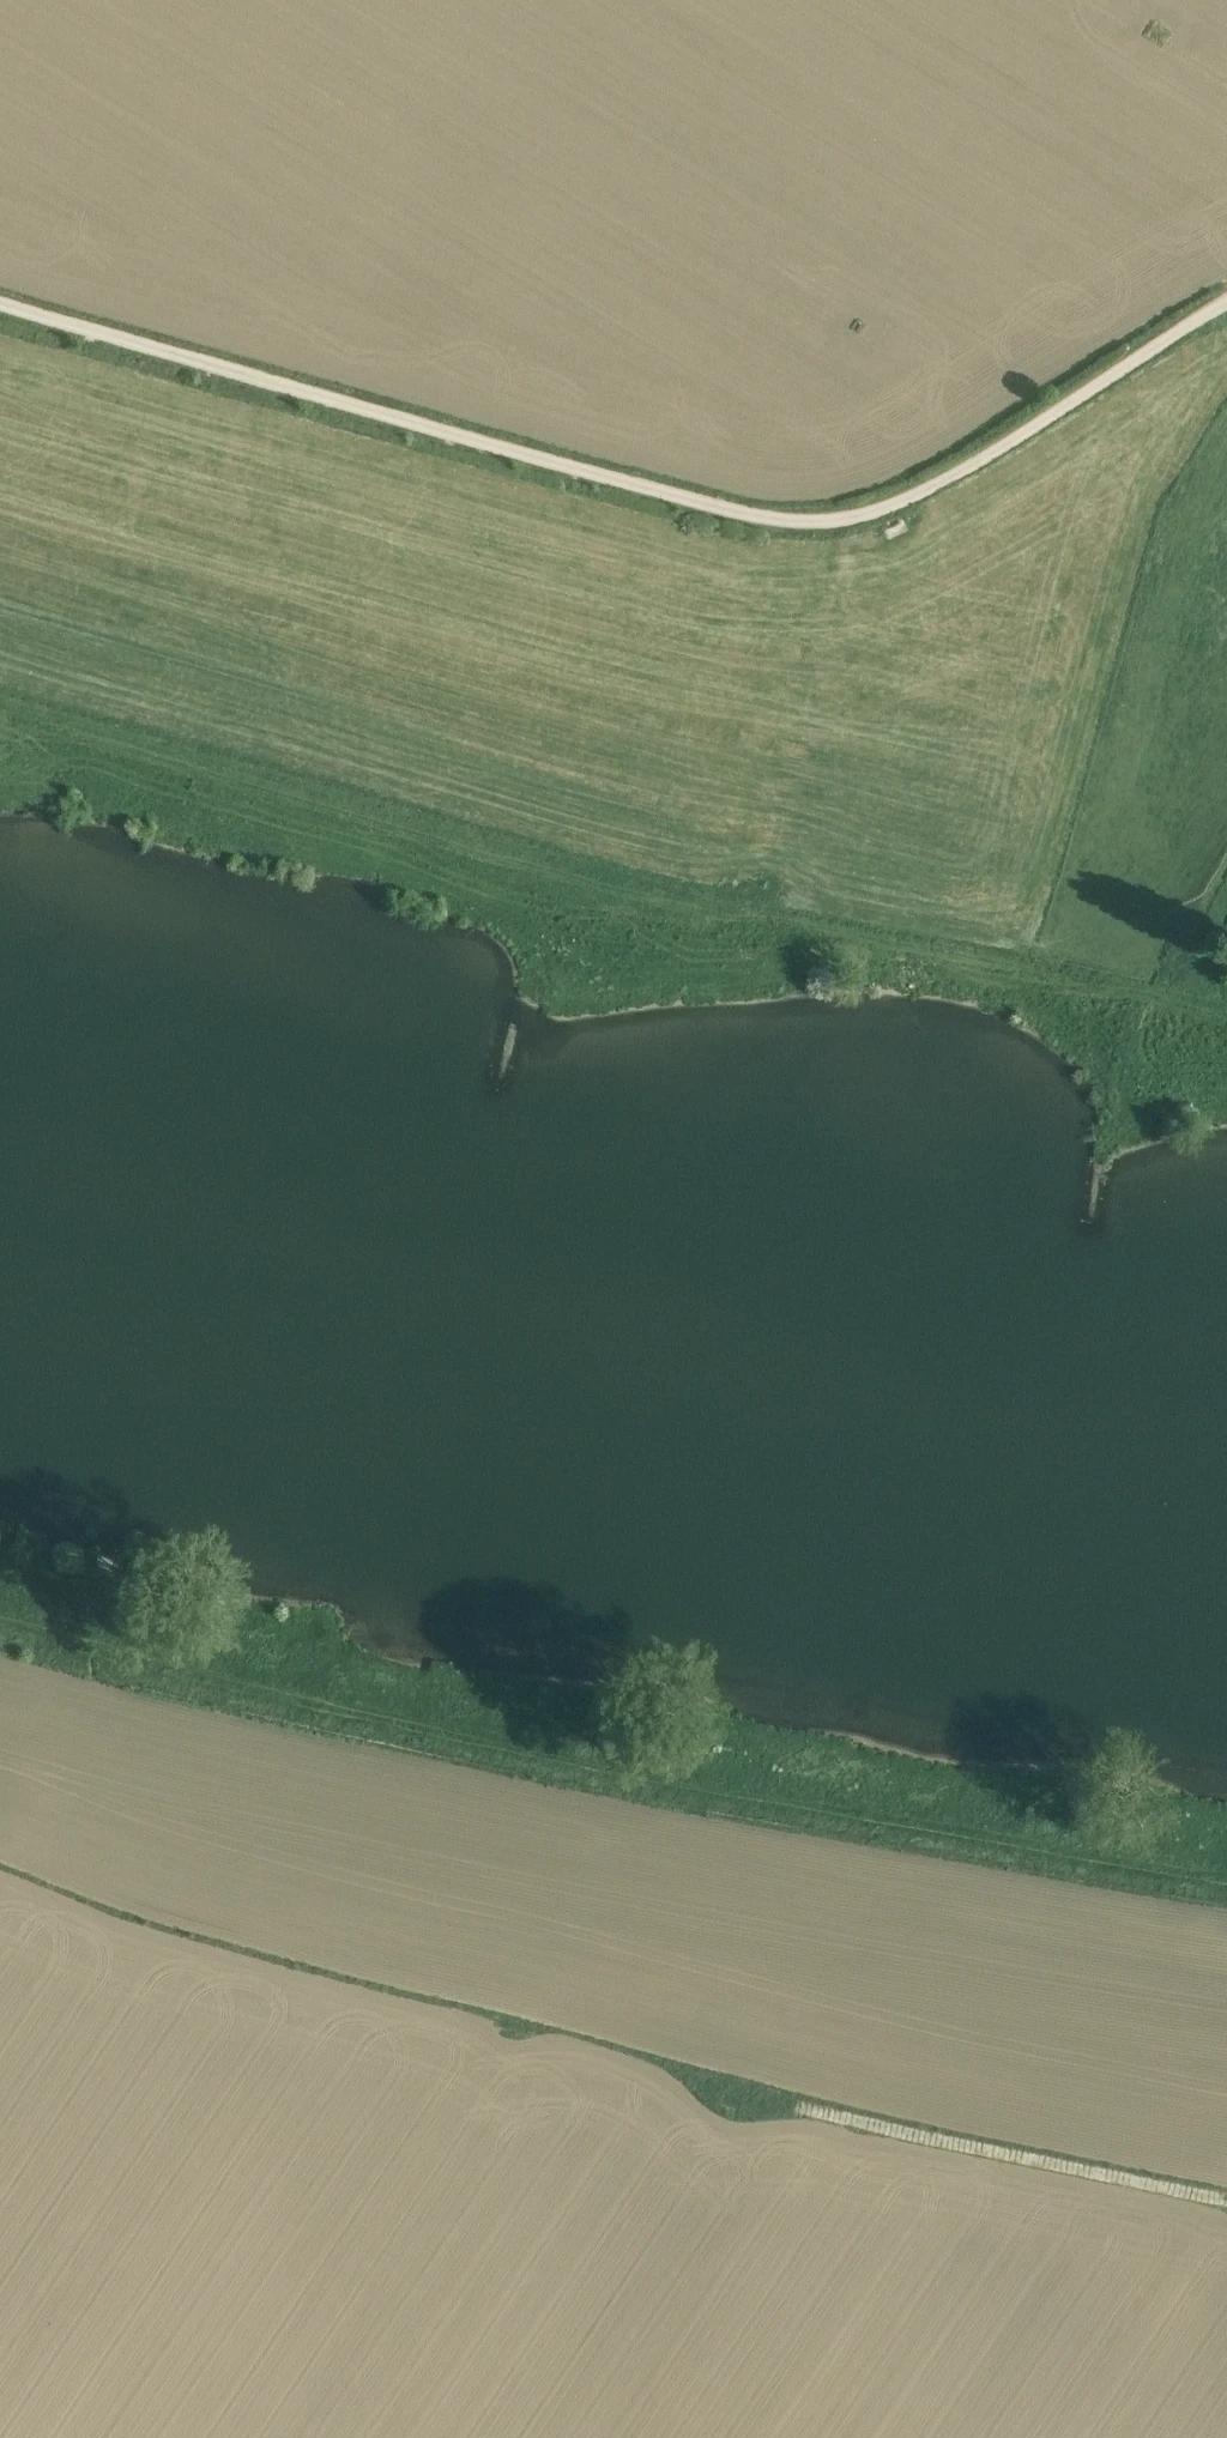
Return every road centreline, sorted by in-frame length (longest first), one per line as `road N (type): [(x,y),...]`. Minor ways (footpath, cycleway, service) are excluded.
road 1 (track): [(0,302),(366,413),(819,522),(884,511),(1226,310)]
road 2 (track): [(786,2103),(1226,2199)]

